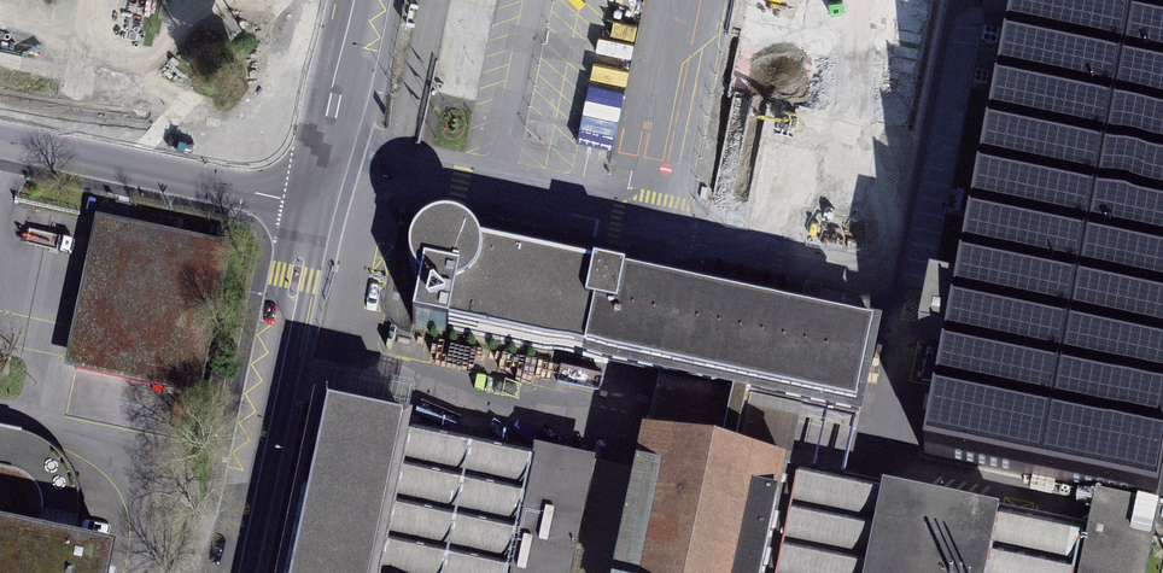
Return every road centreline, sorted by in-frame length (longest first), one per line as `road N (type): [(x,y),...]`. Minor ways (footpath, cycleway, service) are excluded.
road 1 (tertiary): [(233,572),(310,205)]
road 2 (tertiary): [(310,205),(0,138)]
road 3 (tertiary): [(310,205),(355,0)]

